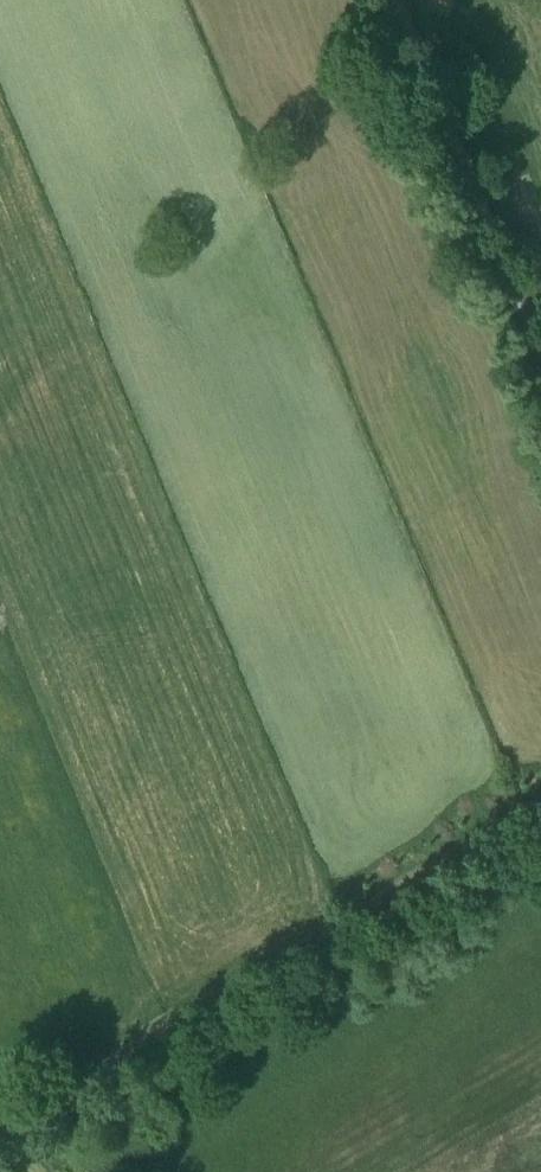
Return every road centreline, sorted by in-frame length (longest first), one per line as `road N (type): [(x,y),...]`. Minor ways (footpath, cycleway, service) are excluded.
road 1 (track): [(540,804),(243,1002),(0,1142)]
road 2 (track): [(540,345),(403,0)]

